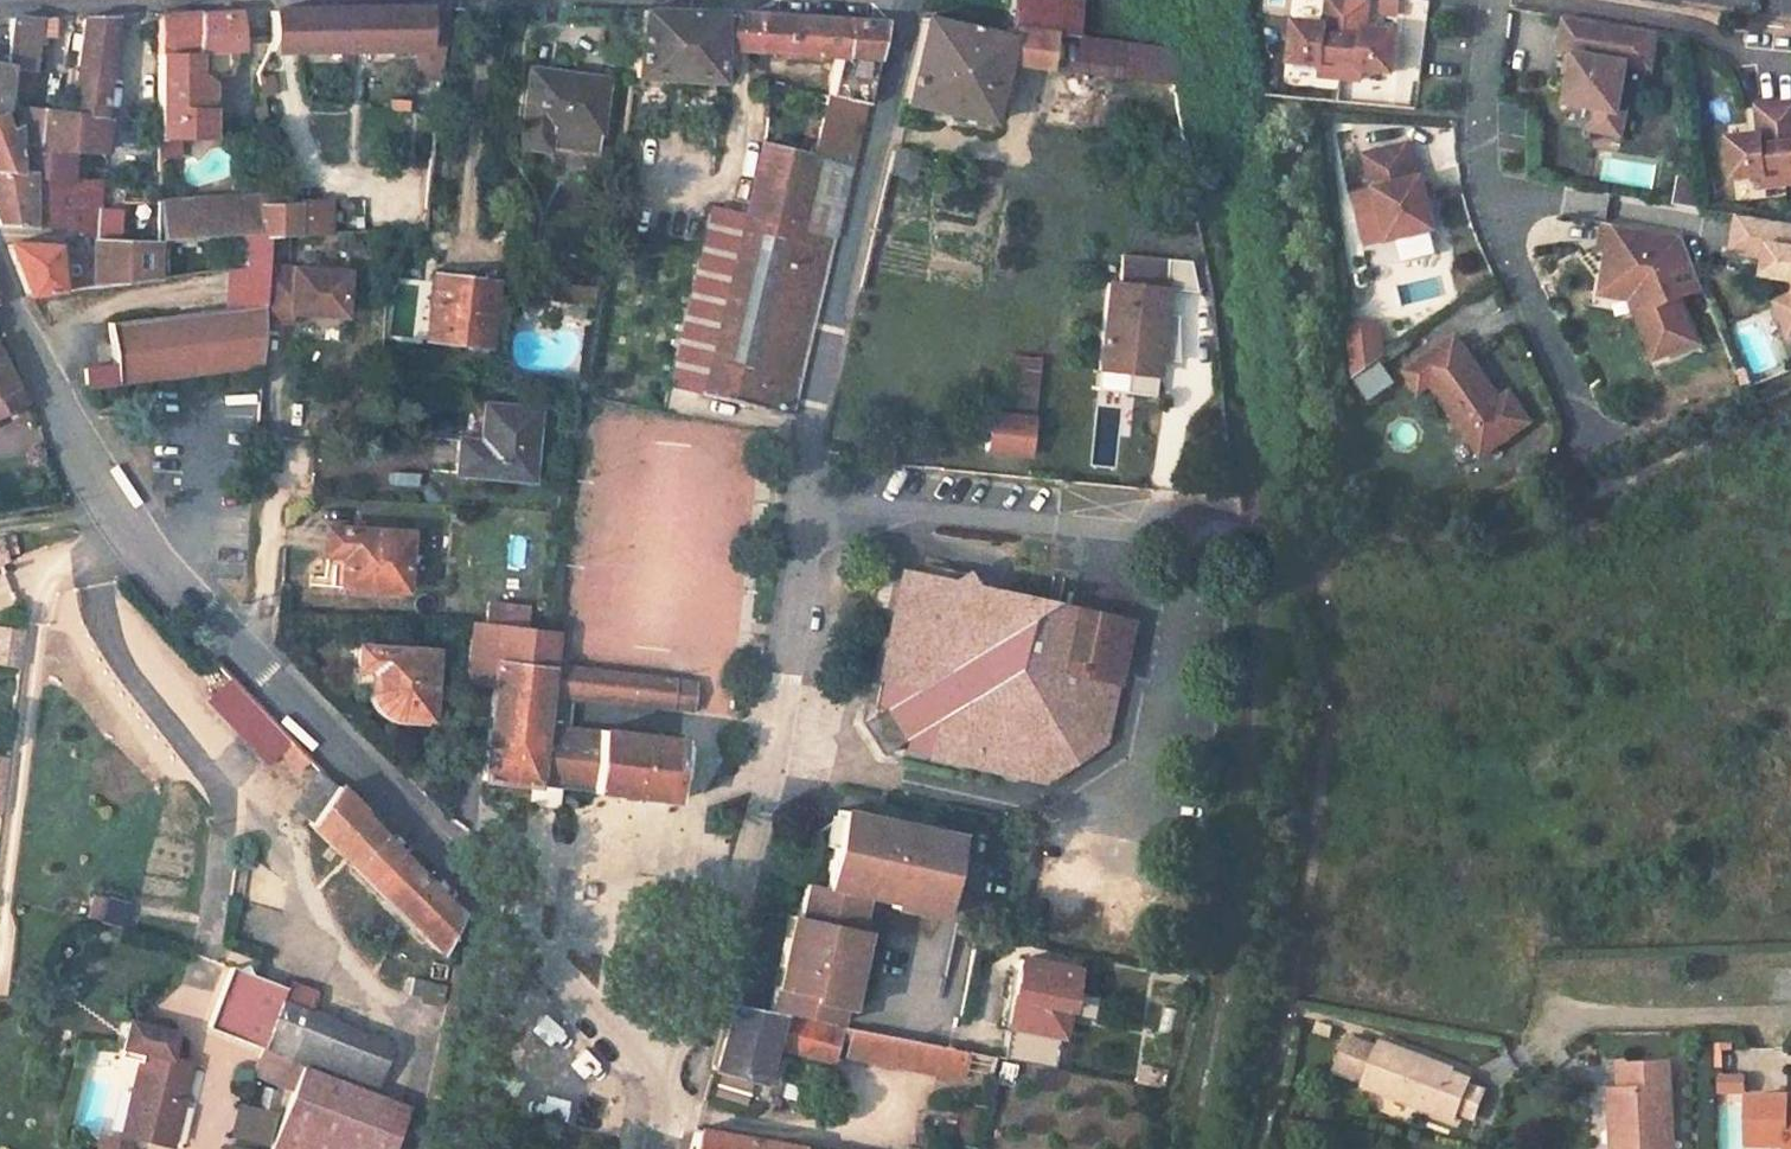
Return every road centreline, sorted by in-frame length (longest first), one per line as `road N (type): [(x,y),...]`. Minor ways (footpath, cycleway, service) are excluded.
road 1 (tertiary): [(654,1062),(186,596),(109,506),(59,416),(0,276)]
road 2 (track): [(1790,390),(1523,535),(1225,534)]
road 3 (residential): [(654,1062),(707,998),(773,758),(812,500)]
road 4 (residential): [(812,500),(811,426),(912,0)]
road 5 (residential): [(1476,0),(1468,149),(1523,320),(1578,449)]
road 6 (residential): [(812,500),(1225,534)]
road 7 (residential): [(1790,1018),(1596,1025),(1519,1058)]

